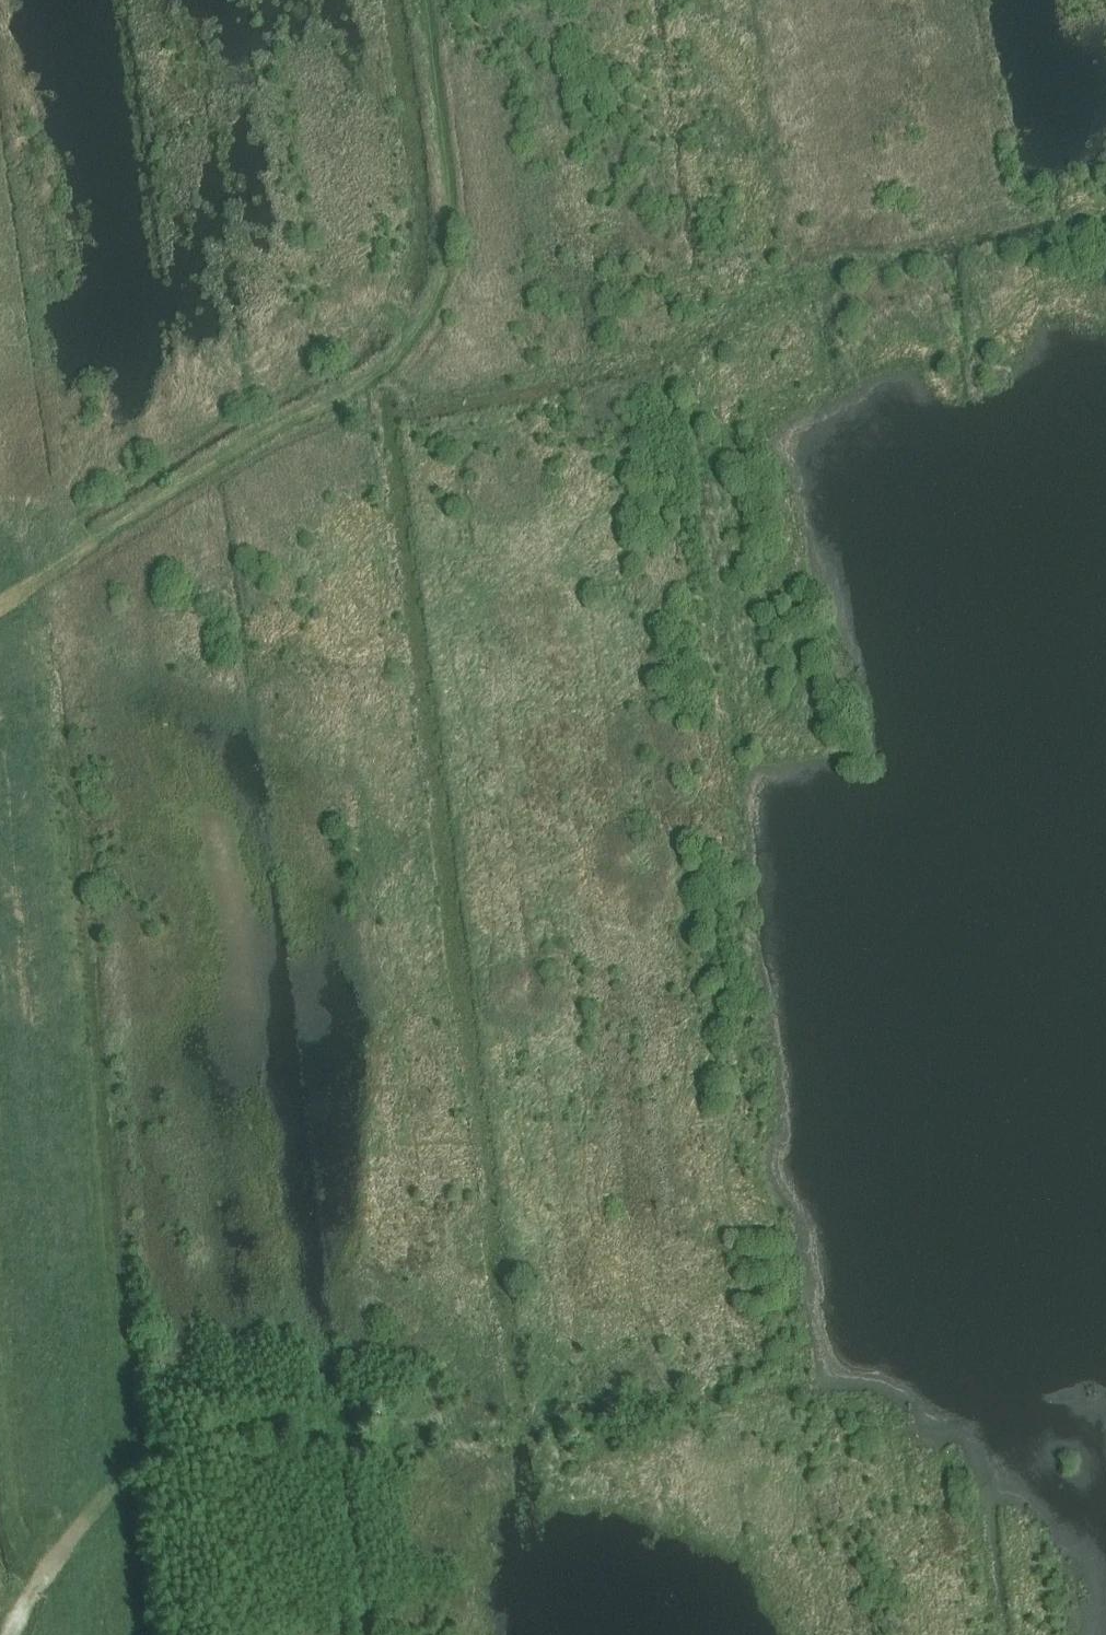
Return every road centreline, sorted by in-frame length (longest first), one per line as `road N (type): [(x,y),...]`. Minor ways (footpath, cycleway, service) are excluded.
road 1 (track): [(88,1634),(0,789)]
road 2 (track): [(8,1634),(111,1498)]

